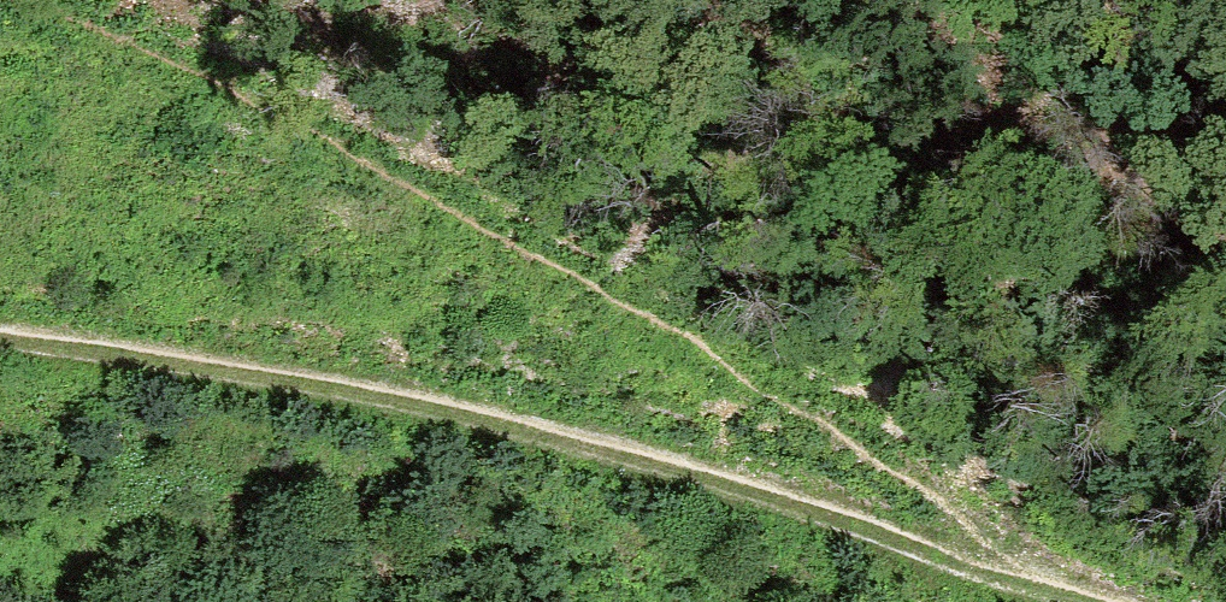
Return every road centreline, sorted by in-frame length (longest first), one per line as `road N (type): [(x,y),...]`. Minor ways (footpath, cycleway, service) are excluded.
road 1 (track): [(1032,588),(856,431),(57,15),(0,9)]
road 2 (track): [(1072,601),(598,443),(256,369),(0,338)]

